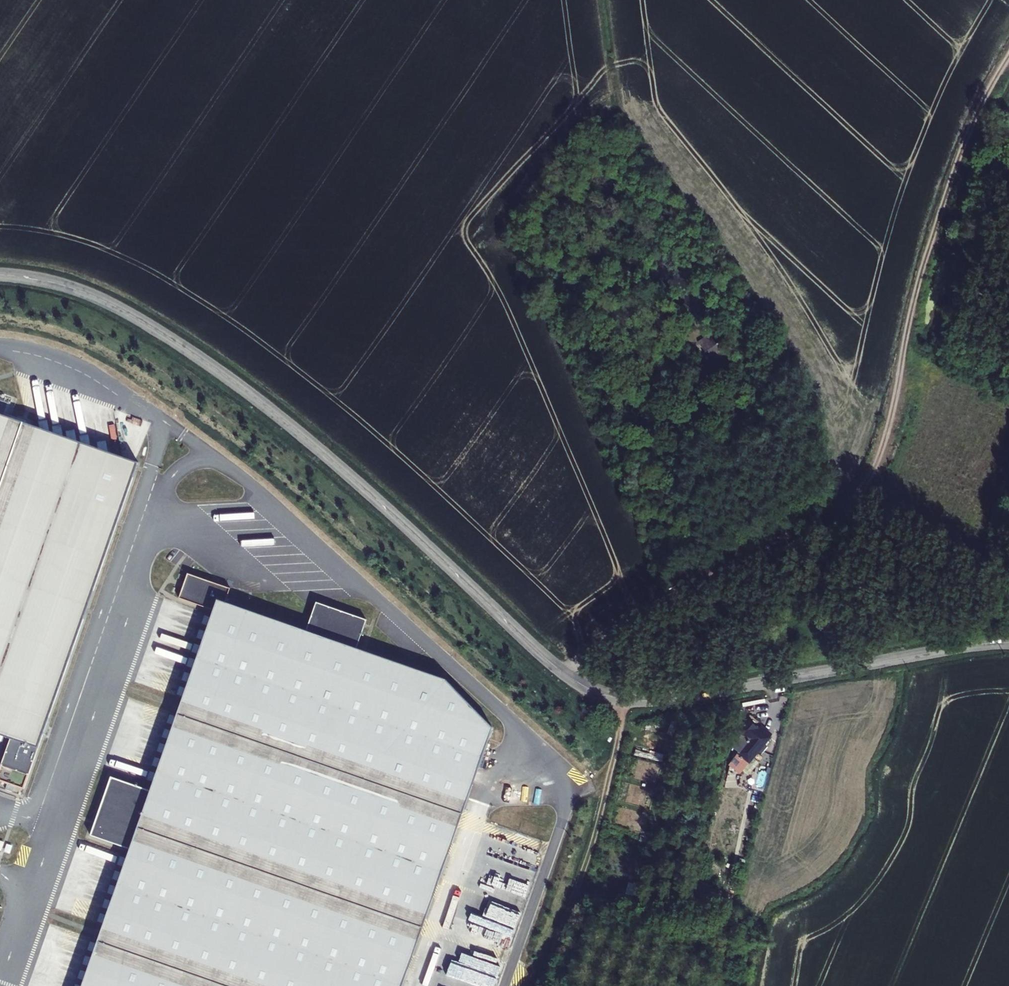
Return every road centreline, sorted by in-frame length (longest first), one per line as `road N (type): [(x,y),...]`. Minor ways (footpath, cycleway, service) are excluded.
road 1 (tertiary): [(0,274),(98,298),(216,370),(354,480),(553,665),(600,694),(713,691),(1008,642)]
road 2 (track): [(535,985),(584,851),(623,698)]

